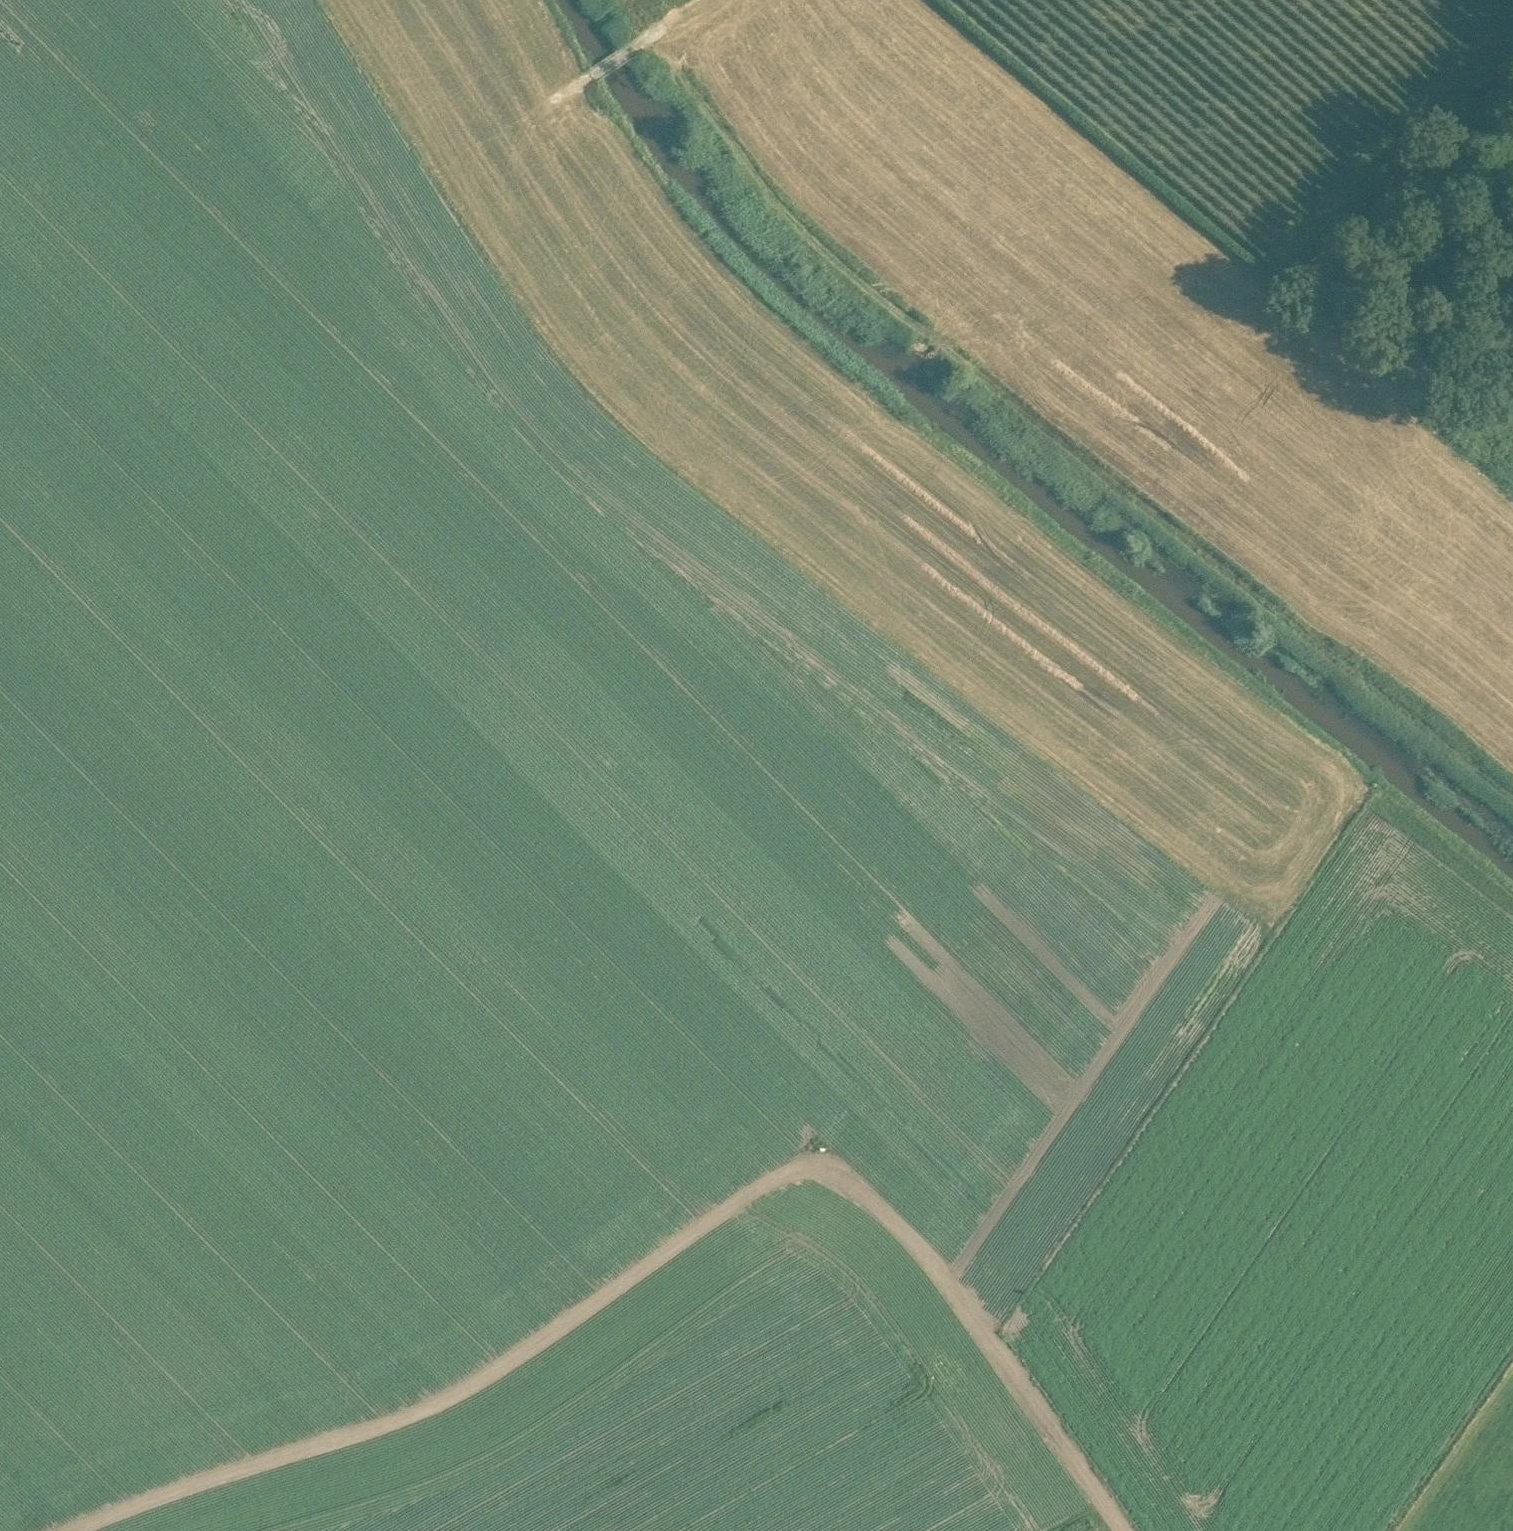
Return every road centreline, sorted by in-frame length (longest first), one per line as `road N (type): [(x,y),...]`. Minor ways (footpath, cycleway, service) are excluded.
road 1 (track): [(1123,1530),(983,1333),(868,1193),(825,1169),(781,1176),(414,1409),(75,1530)]
road 2 (track): [(639,43),(656,33),(781,217),(1512,802)]
road 3 (track): [(1512,73),(1481,107),(1463,172),(1465,238)]

